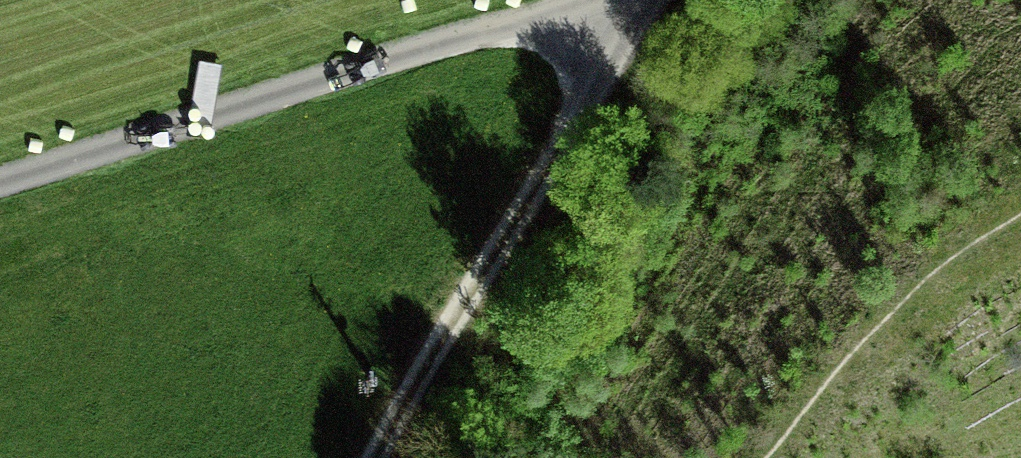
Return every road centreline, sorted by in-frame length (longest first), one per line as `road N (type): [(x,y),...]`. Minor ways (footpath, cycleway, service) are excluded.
road 1 (unclassified): [(629,0),(0,191)]
road 2 (track): [(640,0),(379,457)]

